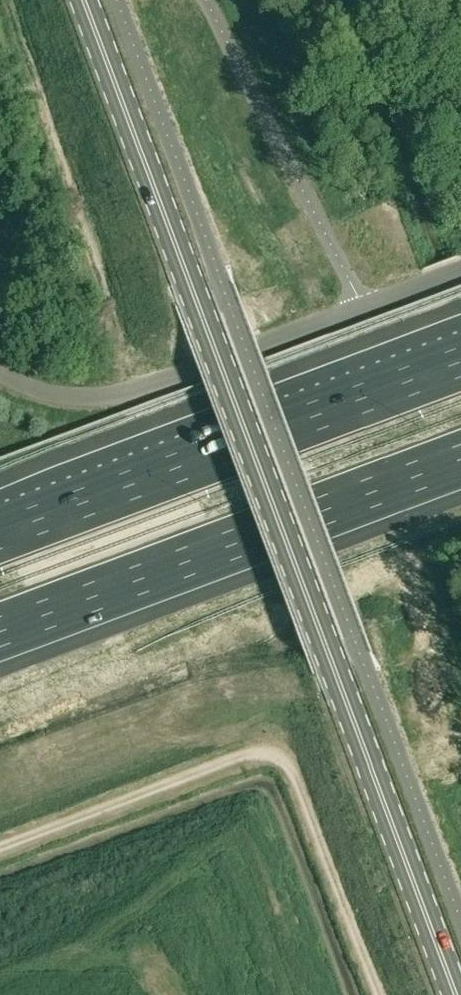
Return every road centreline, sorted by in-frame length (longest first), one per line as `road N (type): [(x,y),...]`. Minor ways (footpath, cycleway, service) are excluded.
road 1 (secondary): [(458,994),(202,320),(90,0)]
road 2 (track): [(381,994),(299,786),(280,757),(245,754),(0,844)]
road 3 (motorway): [(0,632),(460,459)]
road 4 (motorway): [(460,362),(0,534)]
road 5 (unclassified): [(0,385),(76,400),(131,392),(460,268)]

